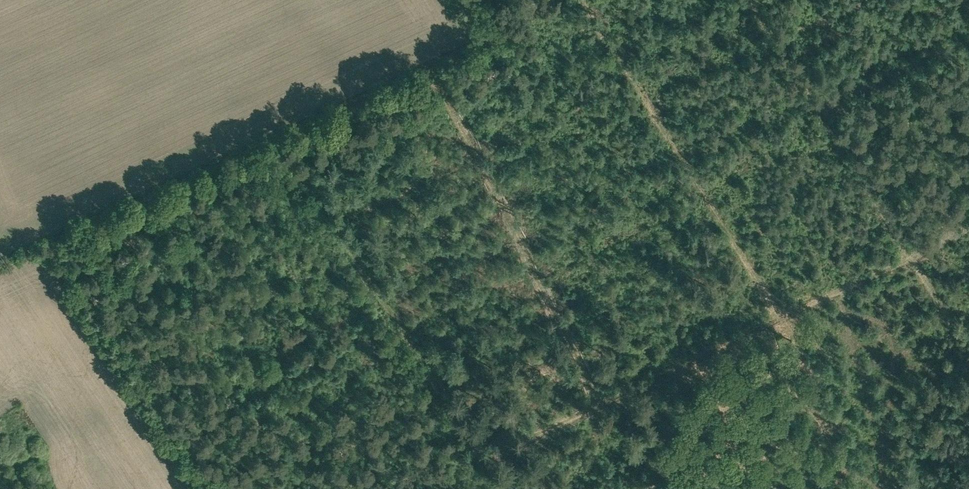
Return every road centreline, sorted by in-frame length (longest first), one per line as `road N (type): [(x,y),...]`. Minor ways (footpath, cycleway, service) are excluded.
road 1 (track): [(554,0),(277,140),(504,488)]

